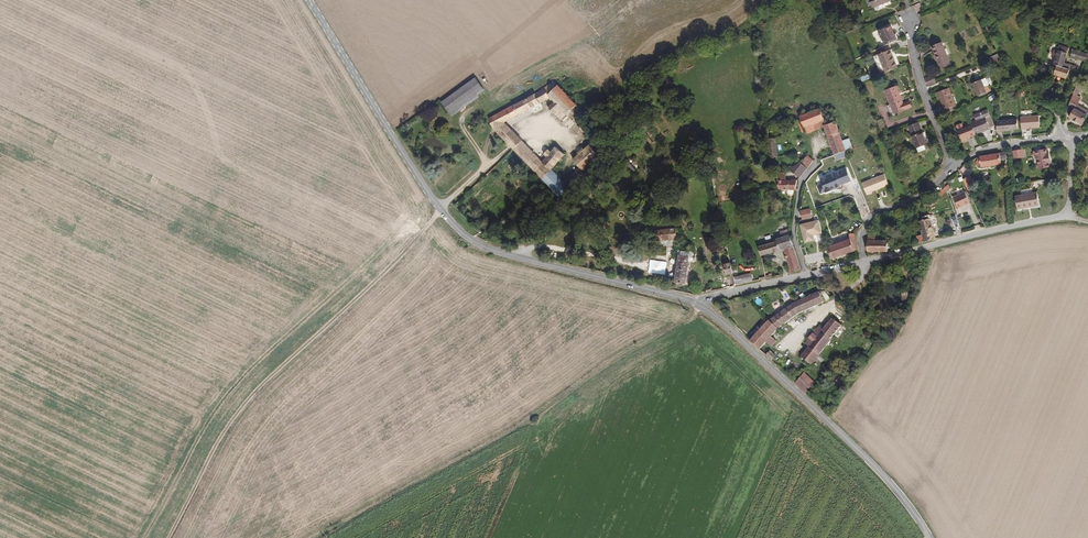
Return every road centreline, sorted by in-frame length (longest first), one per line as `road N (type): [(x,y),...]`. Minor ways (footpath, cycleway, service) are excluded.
road 1 (tertiary): [(700,306),(498,252),(463,234),(411,175),(303,0)]
road 2 (track): [(440,211),(238,410),(165,537)]
road 3 (tertiary): [(928,537),(867,461),(700,306)]
road 4 (unclassified): [(864,262),(1065,216)]
road 5 (residential): [(954,166),(919,82),(909,21)]
road 6 (residential): [(864,262),(872,216),(912,200),(954,166)]
road 7 (residential): [(813,139),(794,233),(807,274)]

